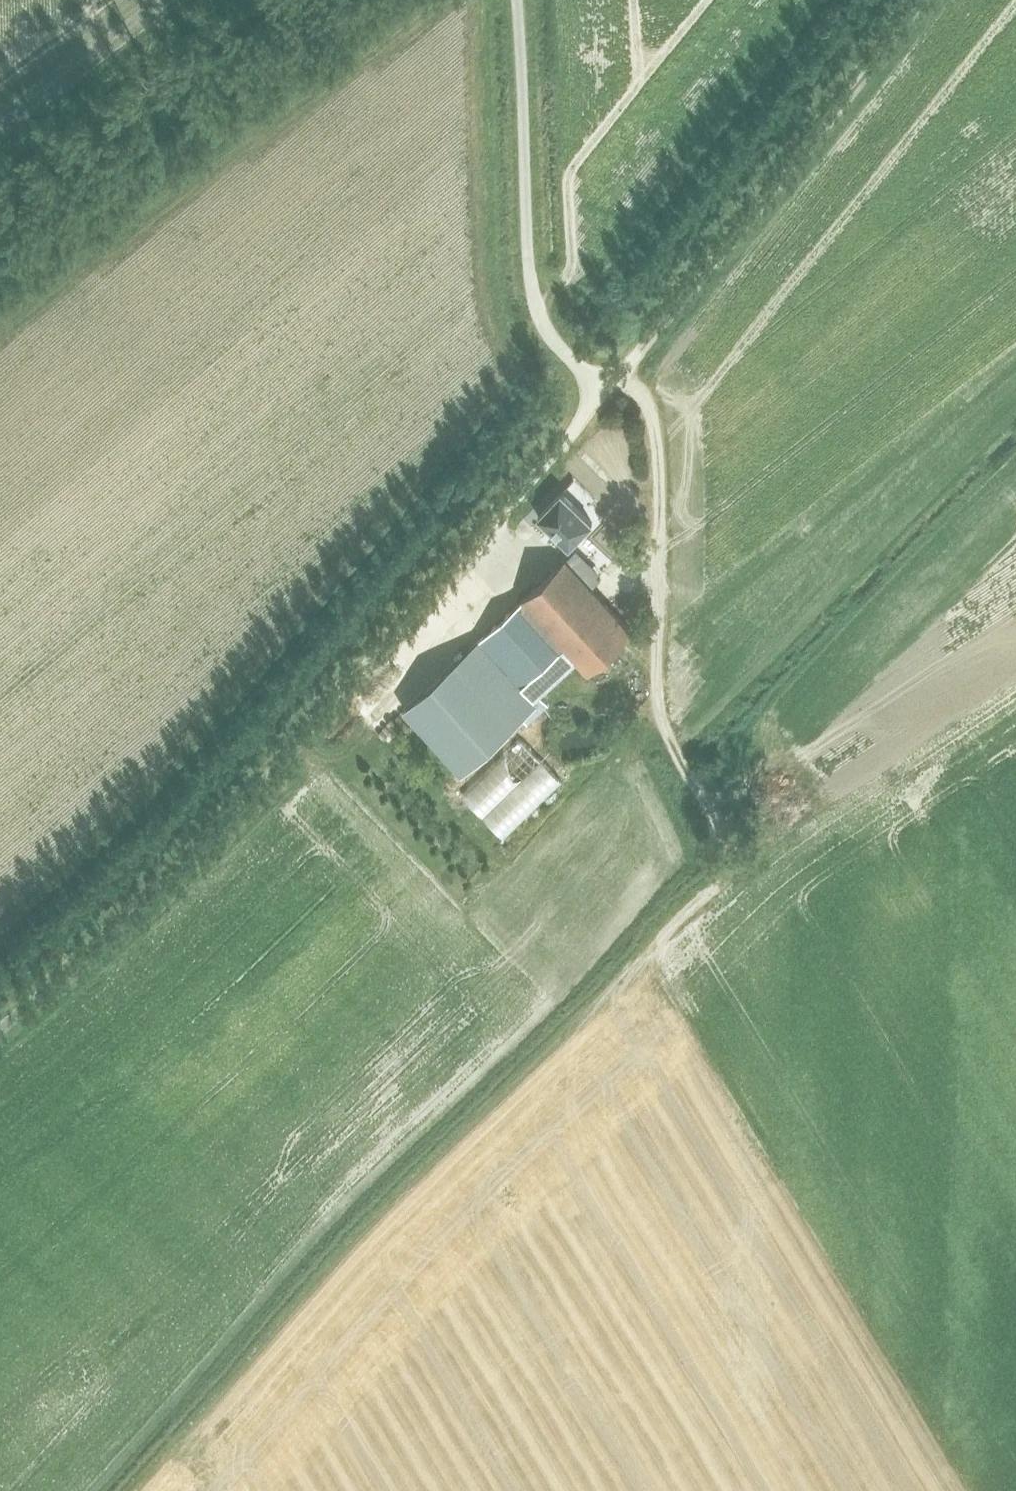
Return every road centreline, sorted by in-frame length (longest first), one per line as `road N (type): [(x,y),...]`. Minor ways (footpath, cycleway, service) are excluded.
road 1 (track): [(927,0),(606,389),(179,871),(0,1025)]
road 2 (unclassified): [(606,389),(553,341),(531,283),(516,0)]

